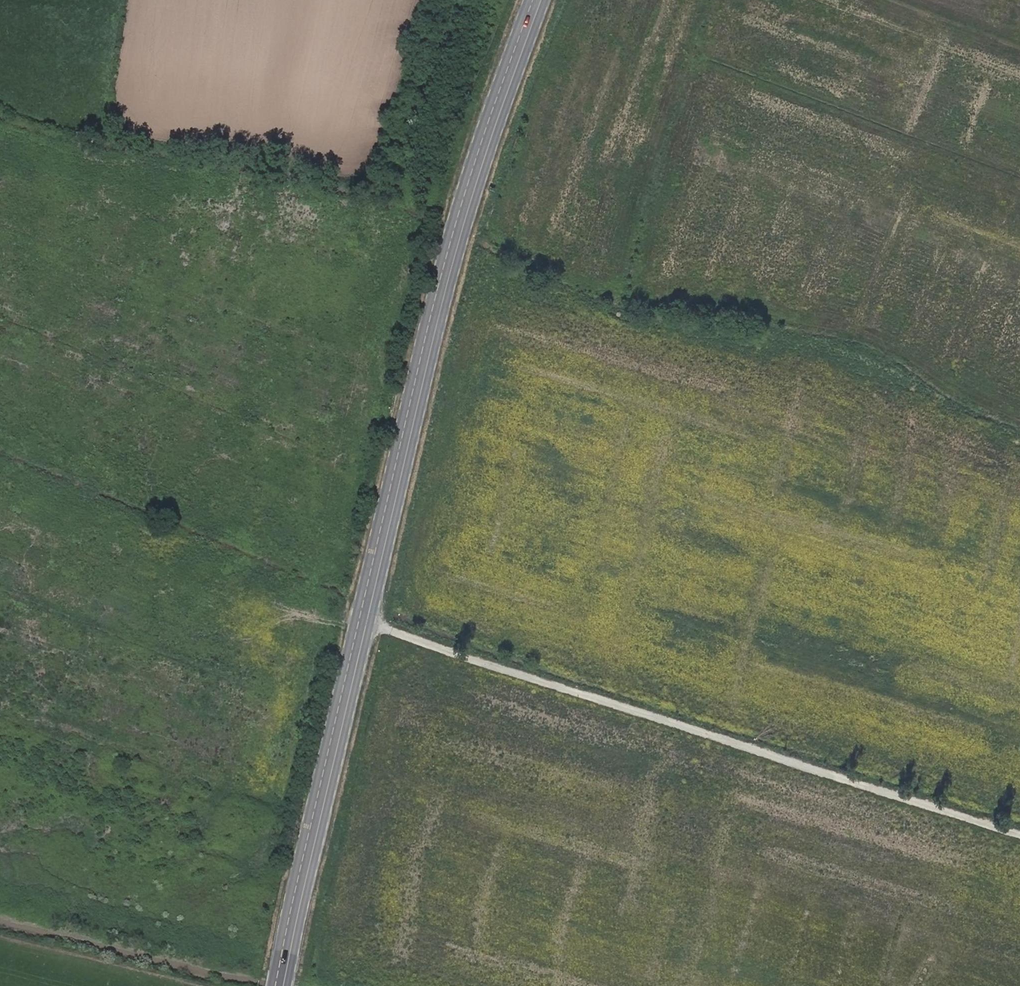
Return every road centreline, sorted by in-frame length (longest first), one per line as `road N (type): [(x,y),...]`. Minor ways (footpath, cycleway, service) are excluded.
road 1 (tertiary): [(280,985),(420,382),(536,0)]

